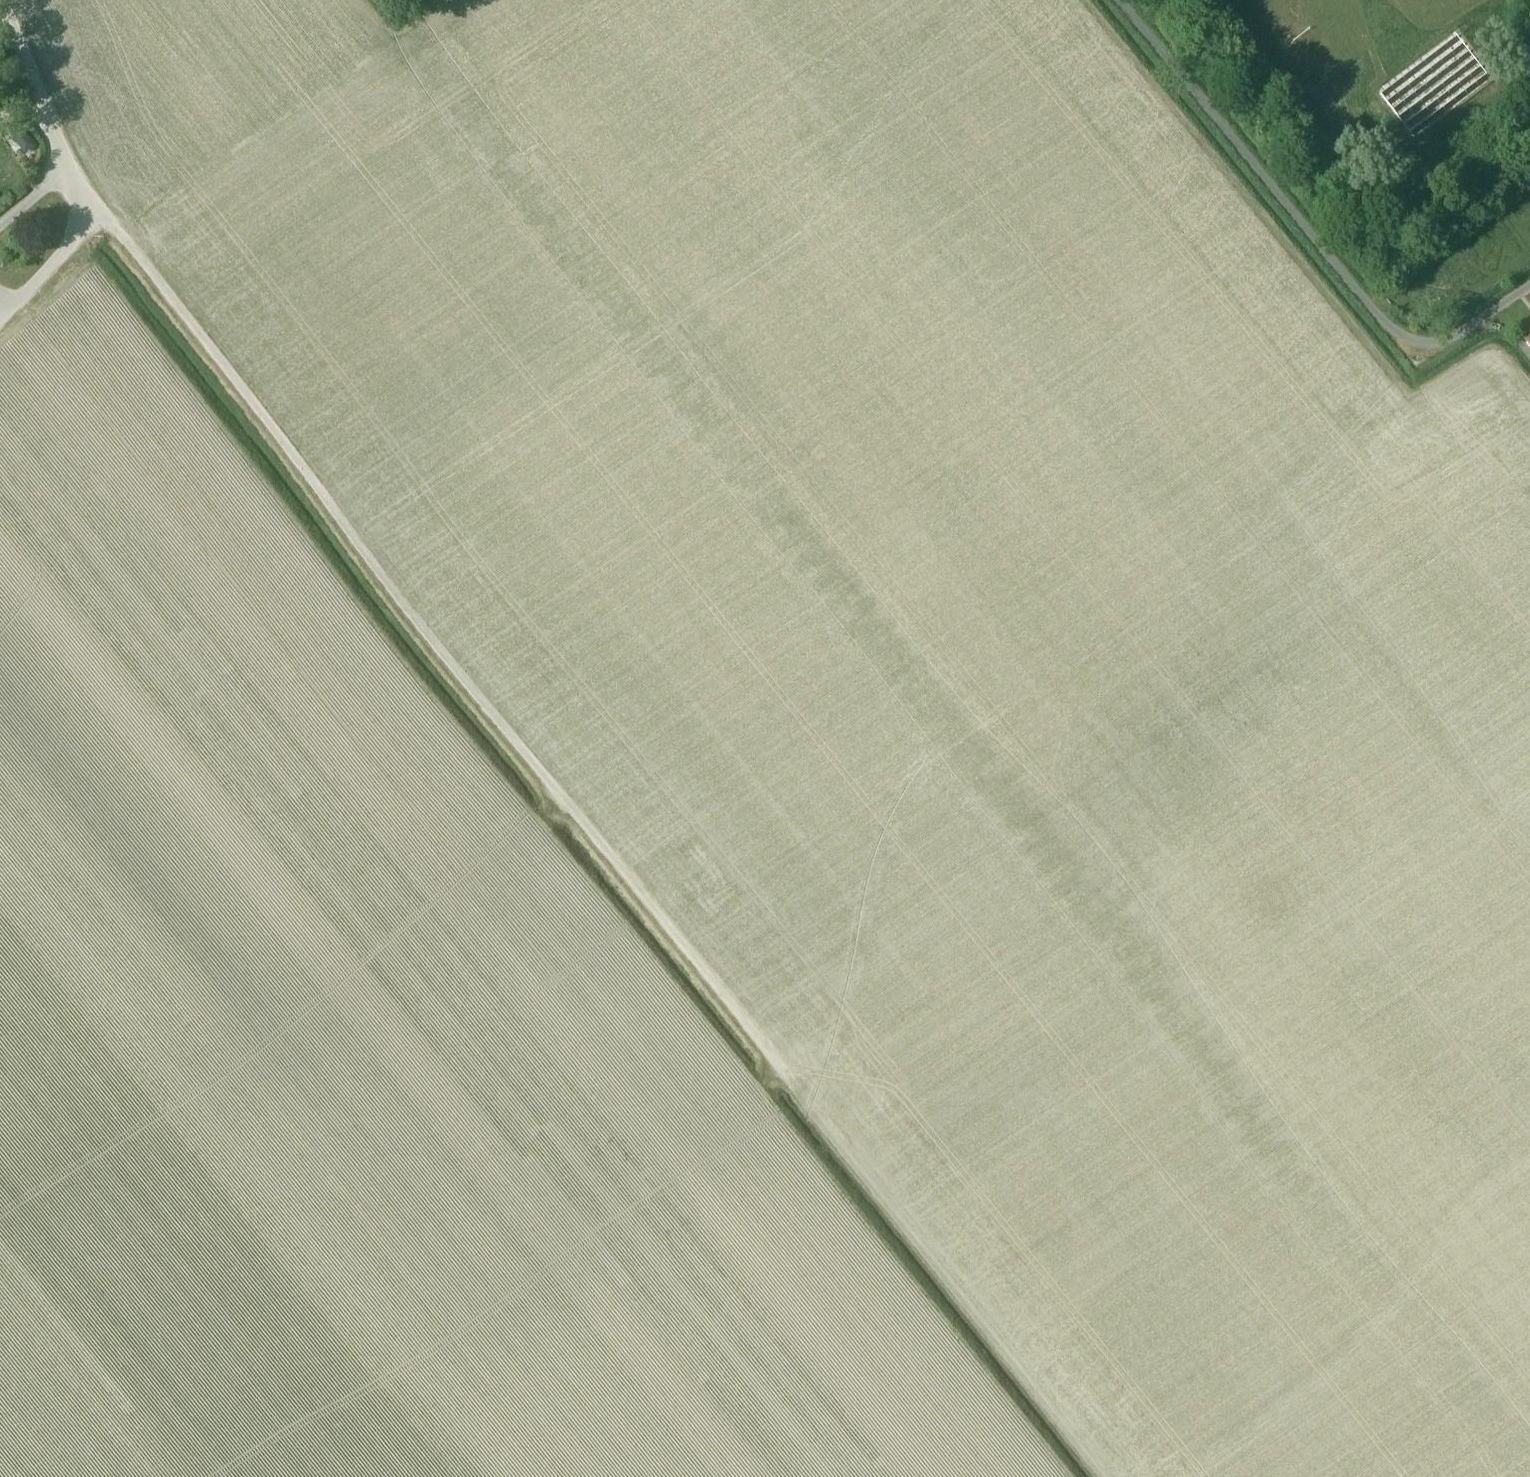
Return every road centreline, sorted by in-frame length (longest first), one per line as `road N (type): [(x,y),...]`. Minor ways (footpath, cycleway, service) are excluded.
road 1 (track): [(793,1085),(113,234)]
road 2 (unclassified): [(1529,287),(1456,334),(1430,343),(1402,339),(1116,0)]

